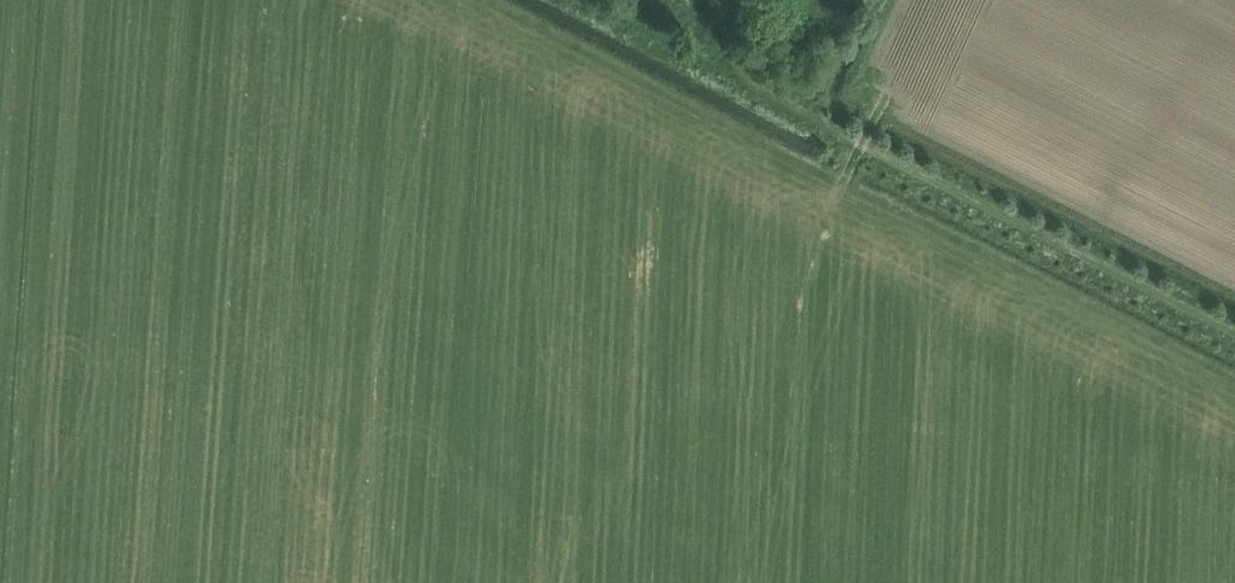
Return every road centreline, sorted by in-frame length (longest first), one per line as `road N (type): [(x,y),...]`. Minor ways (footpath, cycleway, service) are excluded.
road 1 (track): [(1234,335),(757,89),(727,65),(714,14),(702,0)]

